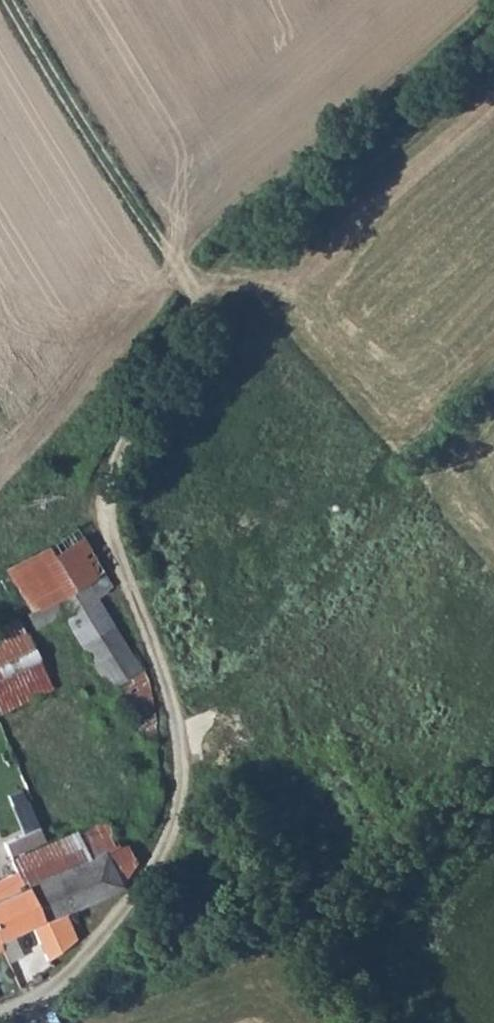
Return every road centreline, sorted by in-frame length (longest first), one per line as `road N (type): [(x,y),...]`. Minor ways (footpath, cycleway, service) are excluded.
road 1 (track): [(106,520),(106,483),(203,303),(351,153),(493,28)]
road 2 (unclassified): [(106,520),(180,730),(182,791),(169,848),(115,927),(65,985),(1,1022)]
road 3 (track): [(203,303),(11,0)]

